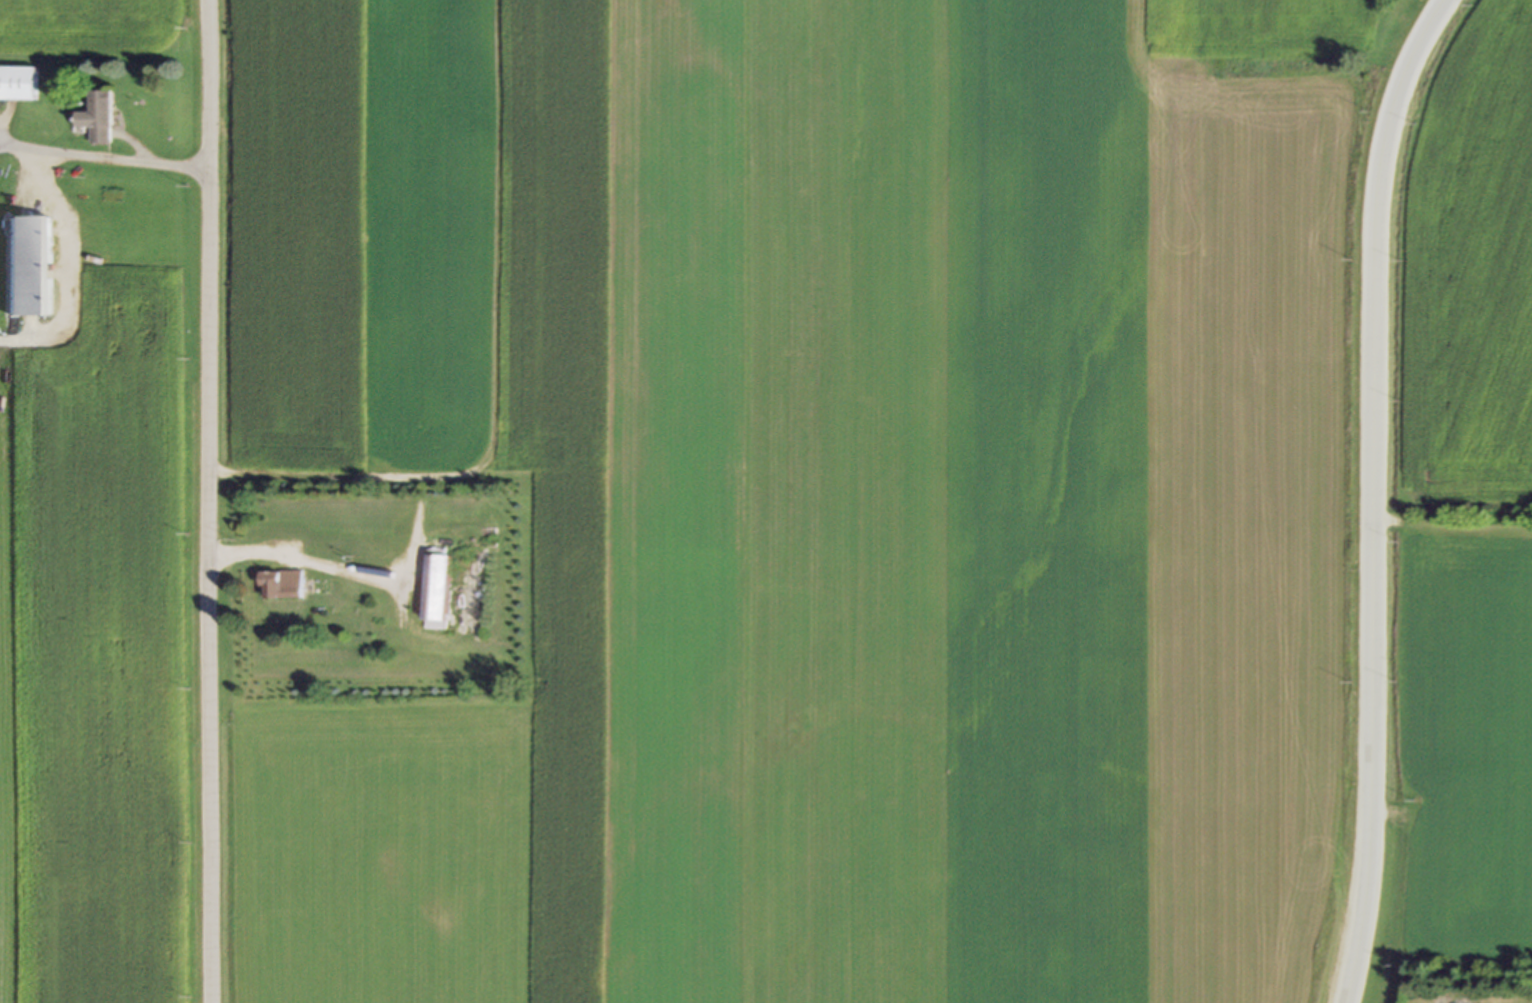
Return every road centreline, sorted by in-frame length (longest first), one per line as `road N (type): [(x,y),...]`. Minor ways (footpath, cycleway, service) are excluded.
road 1 (tertiary): [(1348,1002),(1372,839),(1378,184),(1401,86),(1447,0)]
road 2 (residential): [(214,1002),(211,0)]

